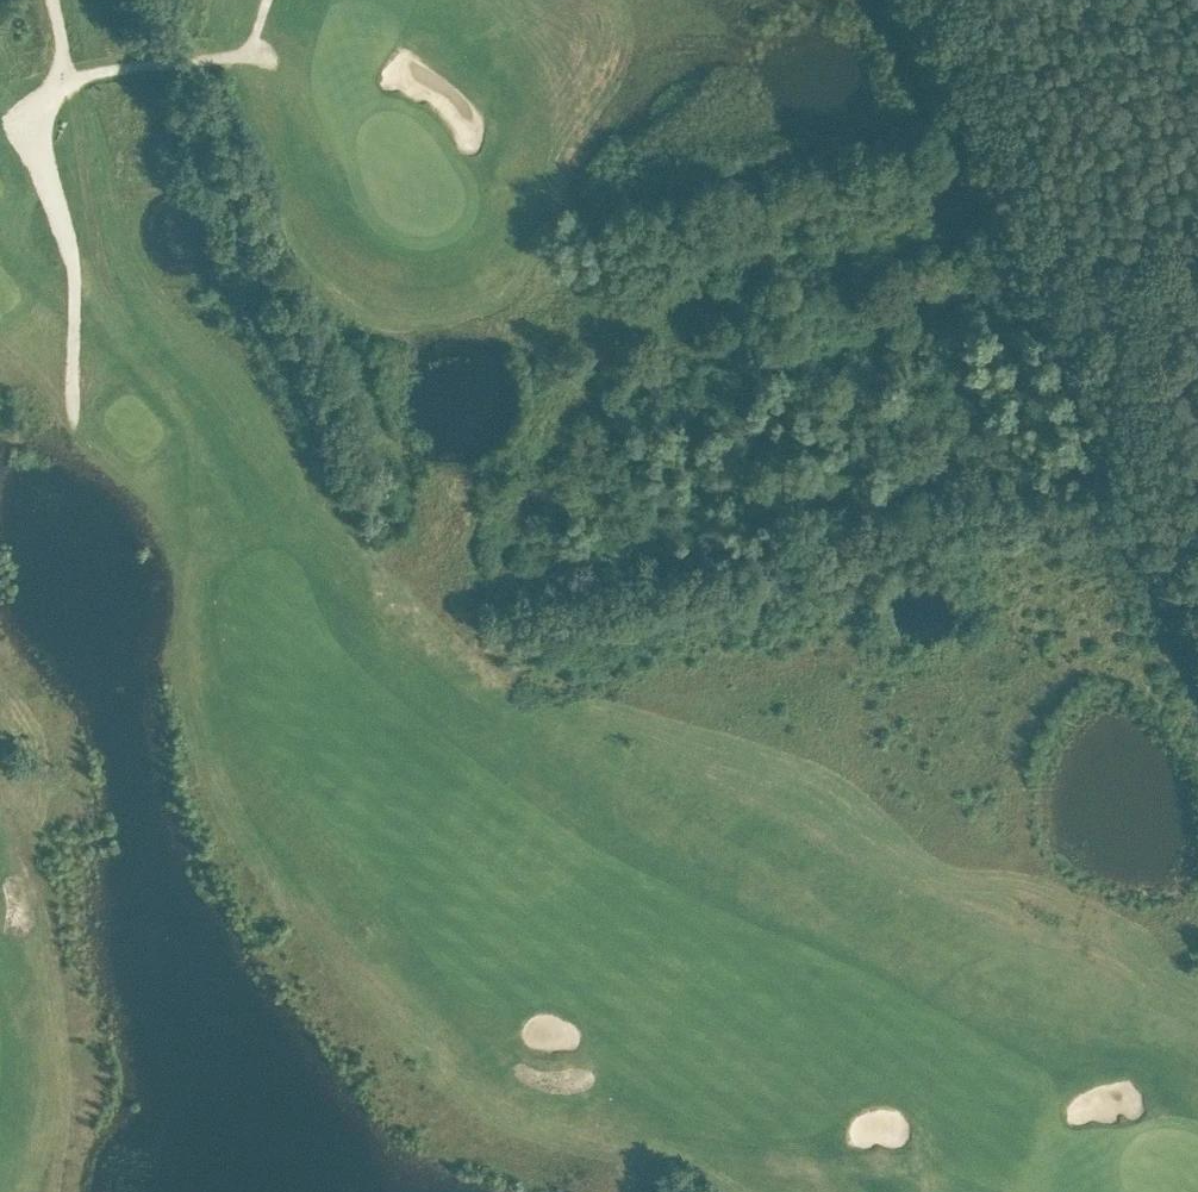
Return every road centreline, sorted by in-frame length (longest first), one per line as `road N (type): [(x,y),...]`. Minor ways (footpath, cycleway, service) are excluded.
road 1 (track): [(54,0),(63,55),(44,118),(42,164),(75,266),(73,404),(96,449),(172,529),(183,563),(194,712),(227,813),(335,965),(496,1116),(629,1160),(691,1163),(738,1191)]
road 2 (track): [(58,1191),(67,1078),(57,970),(0,788)]

